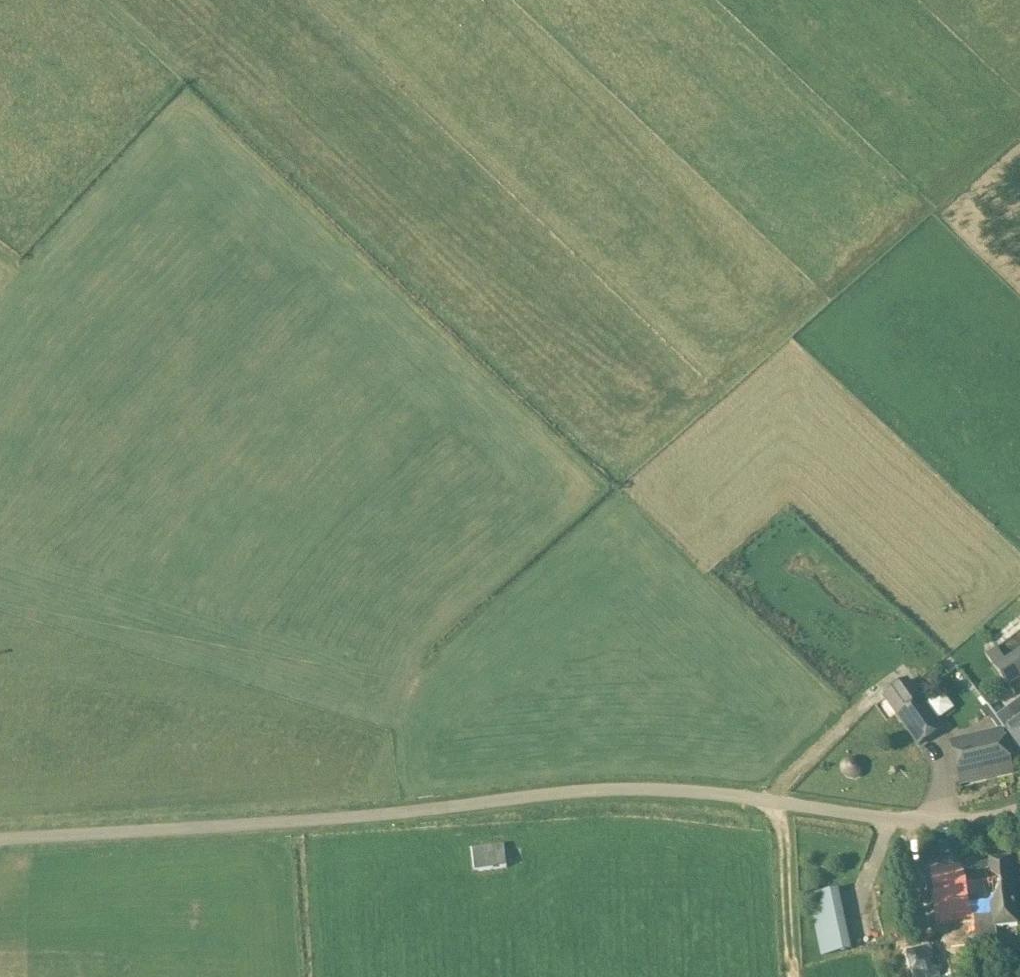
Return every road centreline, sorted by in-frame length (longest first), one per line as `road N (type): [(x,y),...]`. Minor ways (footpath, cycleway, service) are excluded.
road 1 (unclassified): [(1019,814),(922,823),(685,790),(620,790),(297,821),(0,837)]

